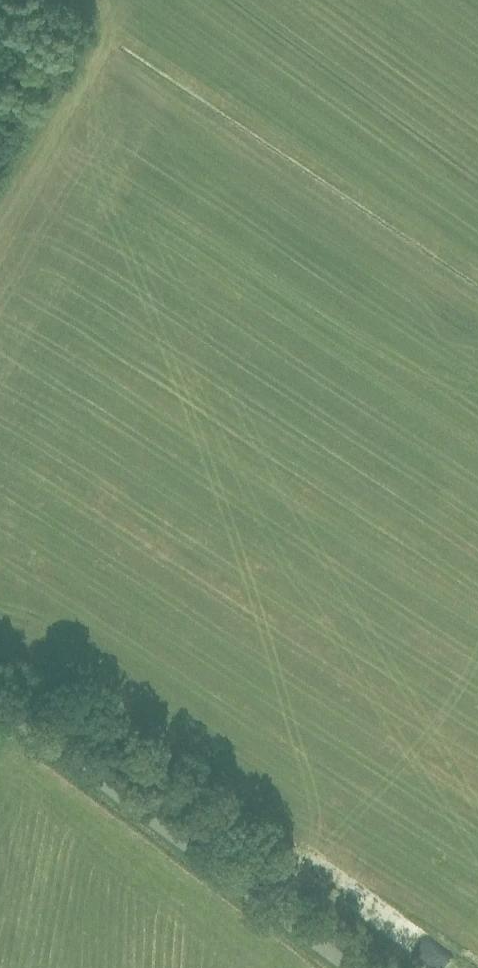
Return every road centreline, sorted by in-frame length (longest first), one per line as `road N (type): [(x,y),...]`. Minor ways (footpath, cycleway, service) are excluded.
road 1 (unclassified): [(348,967),(0,703)]

